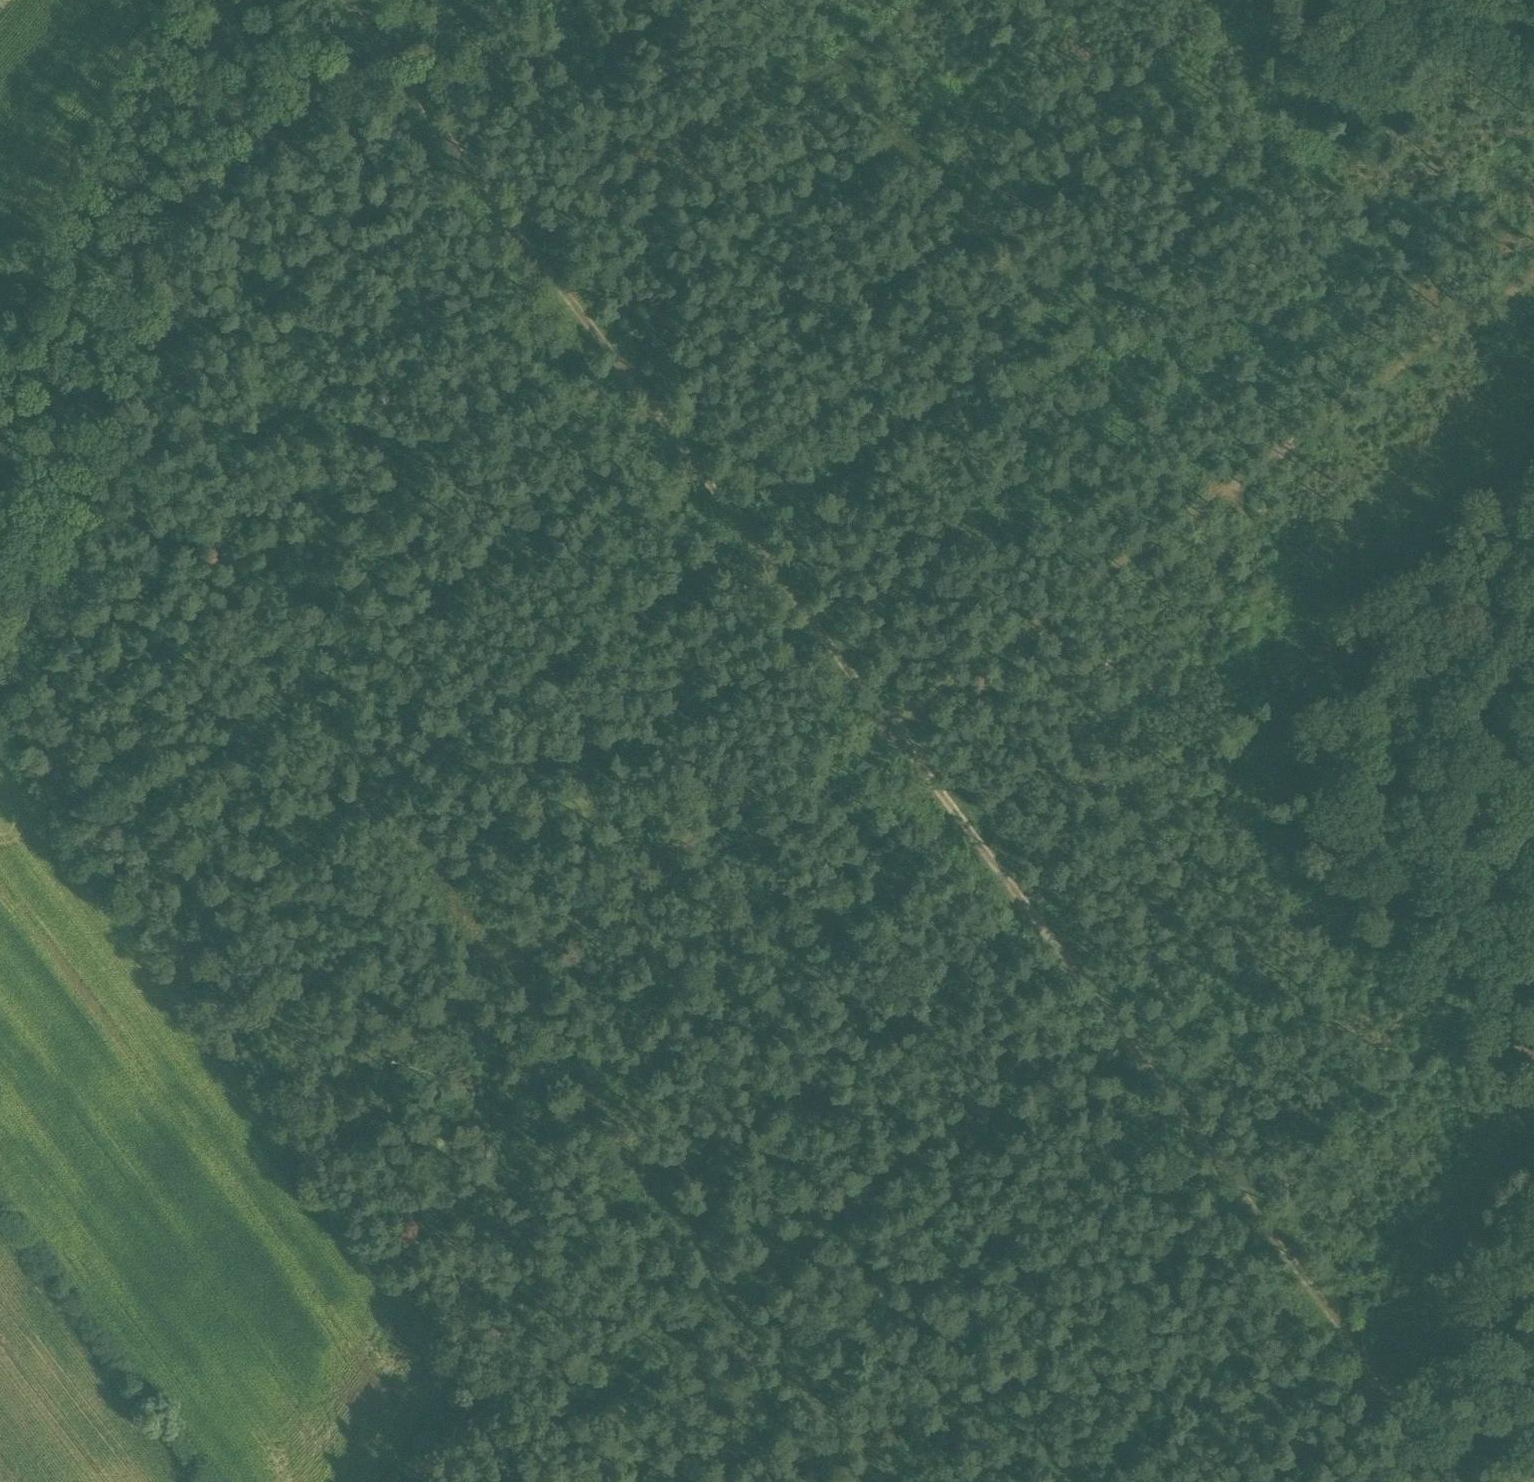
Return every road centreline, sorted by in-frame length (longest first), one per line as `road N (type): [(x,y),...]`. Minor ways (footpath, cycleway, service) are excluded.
road 1 (track): [(1456,1481),(344,0)]

